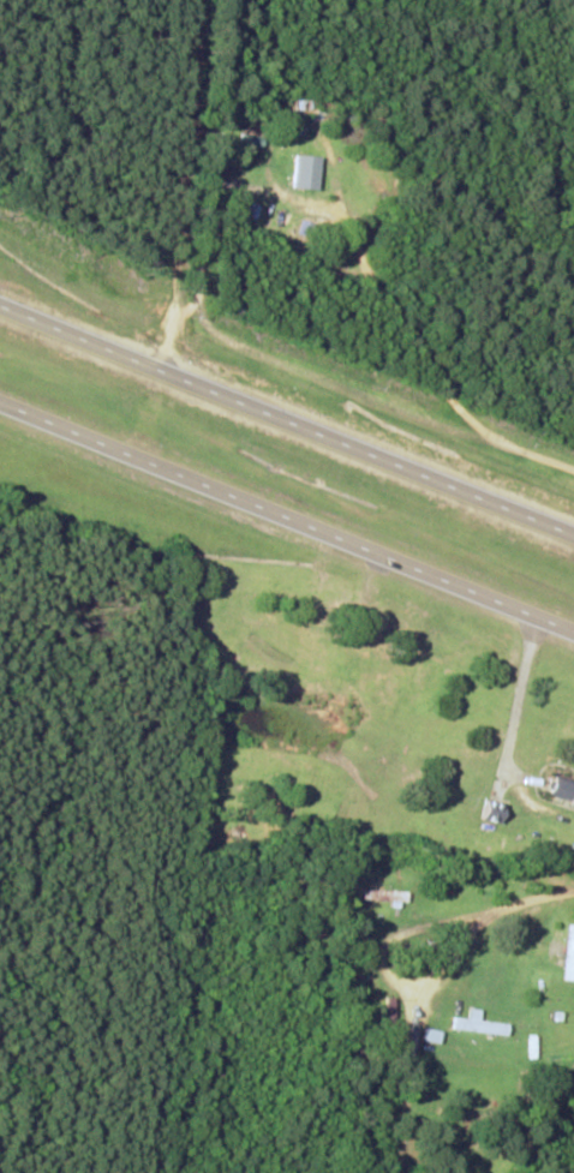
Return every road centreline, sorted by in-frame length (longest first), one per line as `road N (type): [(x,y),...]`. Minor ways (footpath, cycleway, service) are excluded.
road 1 (trunk): [(573,534),(0,308)]
road 2 (trunk): [(0,405),(573,630)]
road 3 (residential): [(171,371),(179,0)]

